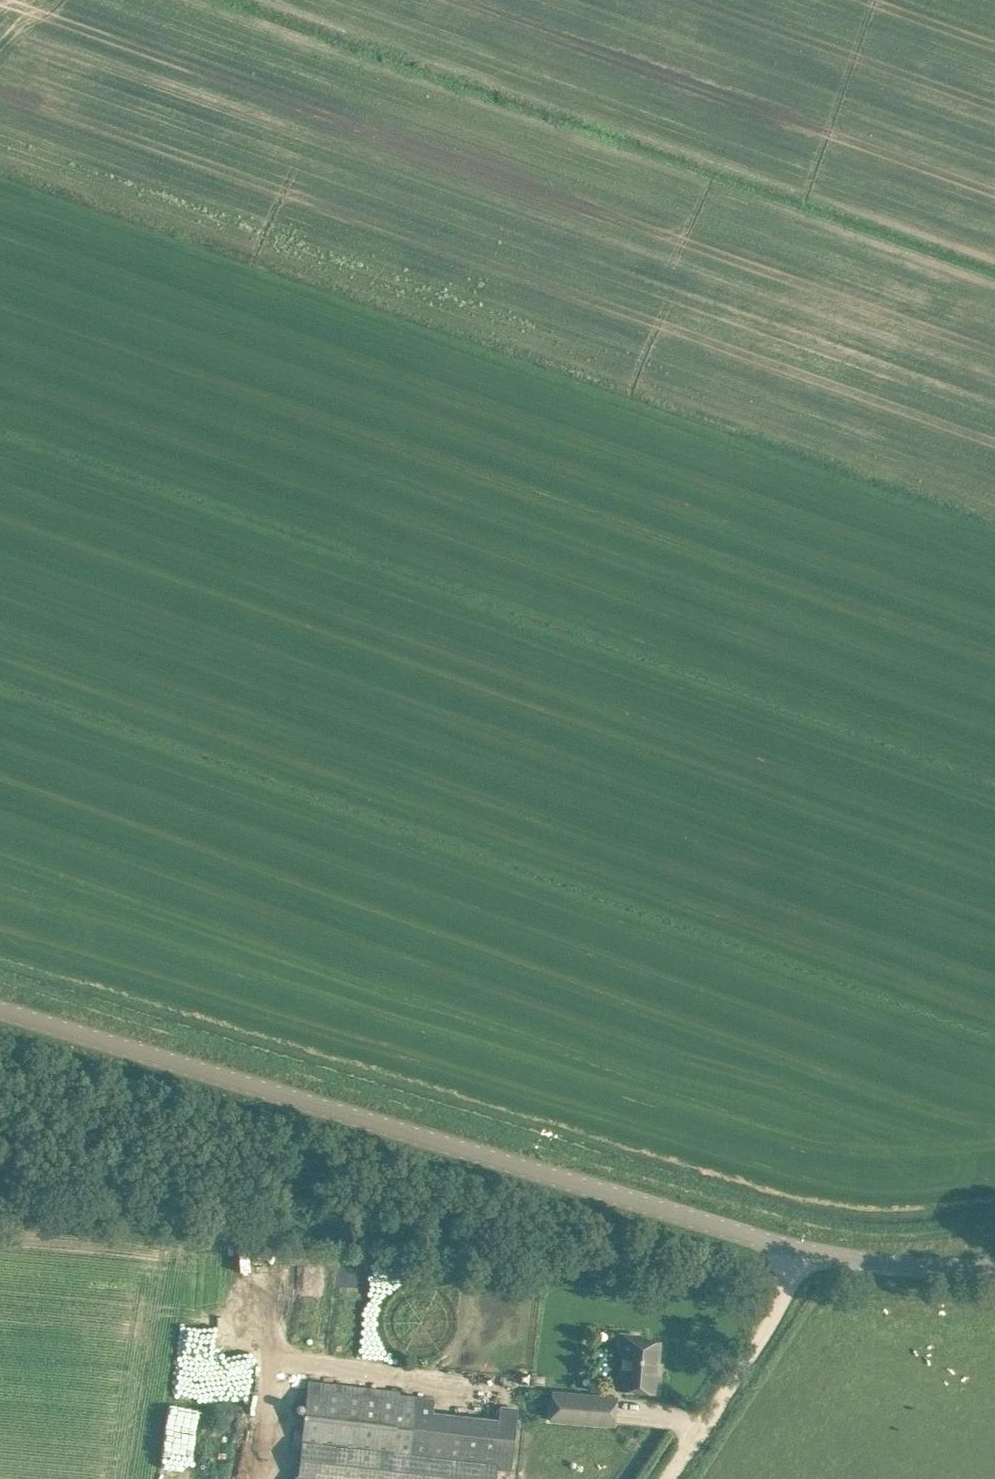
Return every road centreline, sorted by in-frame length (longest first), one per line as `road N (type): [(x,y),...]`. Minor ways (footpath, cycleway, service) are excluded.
road 1 (unclassified): [(994,1267),(930,1269),(805,1252),(0,1011)]
road 2 (track): [(805,1252),(662,1478)]

